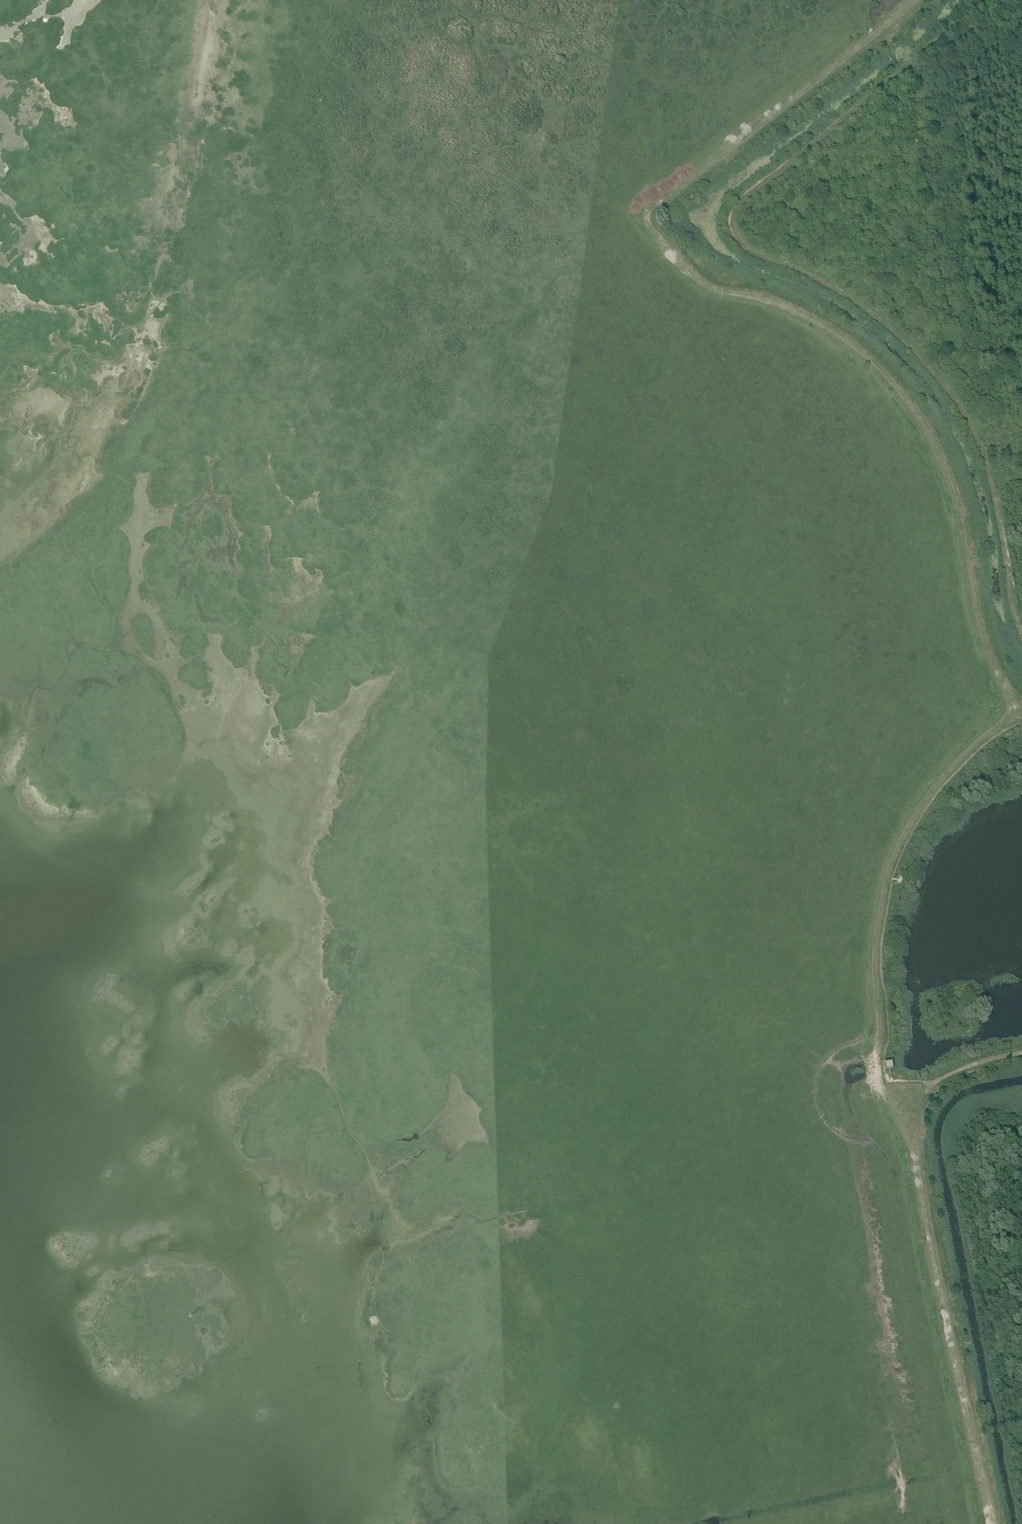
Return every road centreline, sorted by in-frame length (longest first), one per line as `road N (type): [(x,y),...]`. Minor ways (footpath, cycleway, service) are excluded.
road 1 (track): [(917,0),(650,214)]

